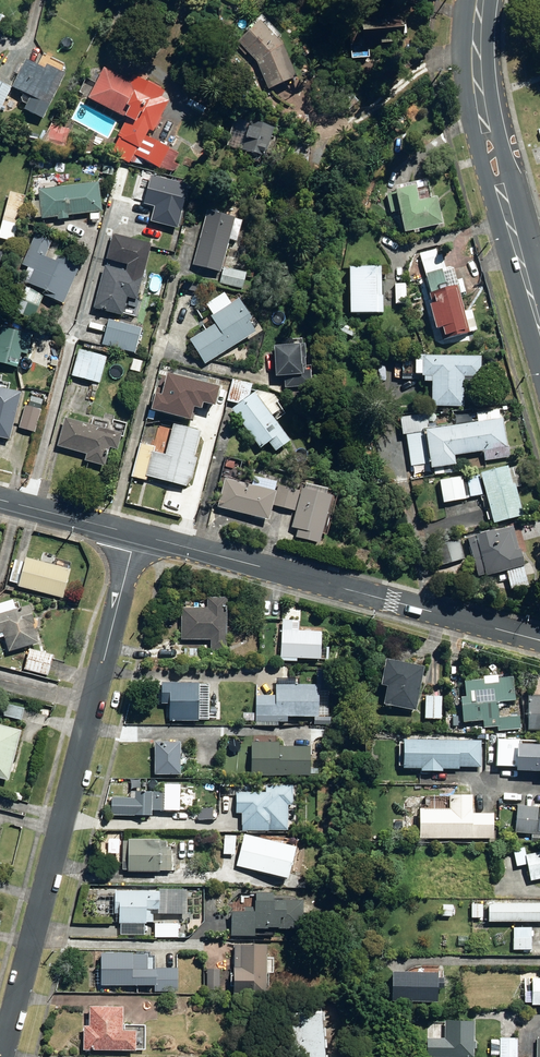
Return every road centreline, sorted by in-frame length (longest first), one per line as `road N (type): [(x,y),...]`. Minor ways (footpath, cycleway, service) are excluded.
road 1 (residential): [(136,534),(1,1056)]
road 2 (residential): [(136,534),(539,641)]
road 3 (secondary): [(539,326),(500,187)]
road 4 (residential): [(0,499),(136,534)]
road 5 (secondary): [(485,128),(477,69),(480,0)]

